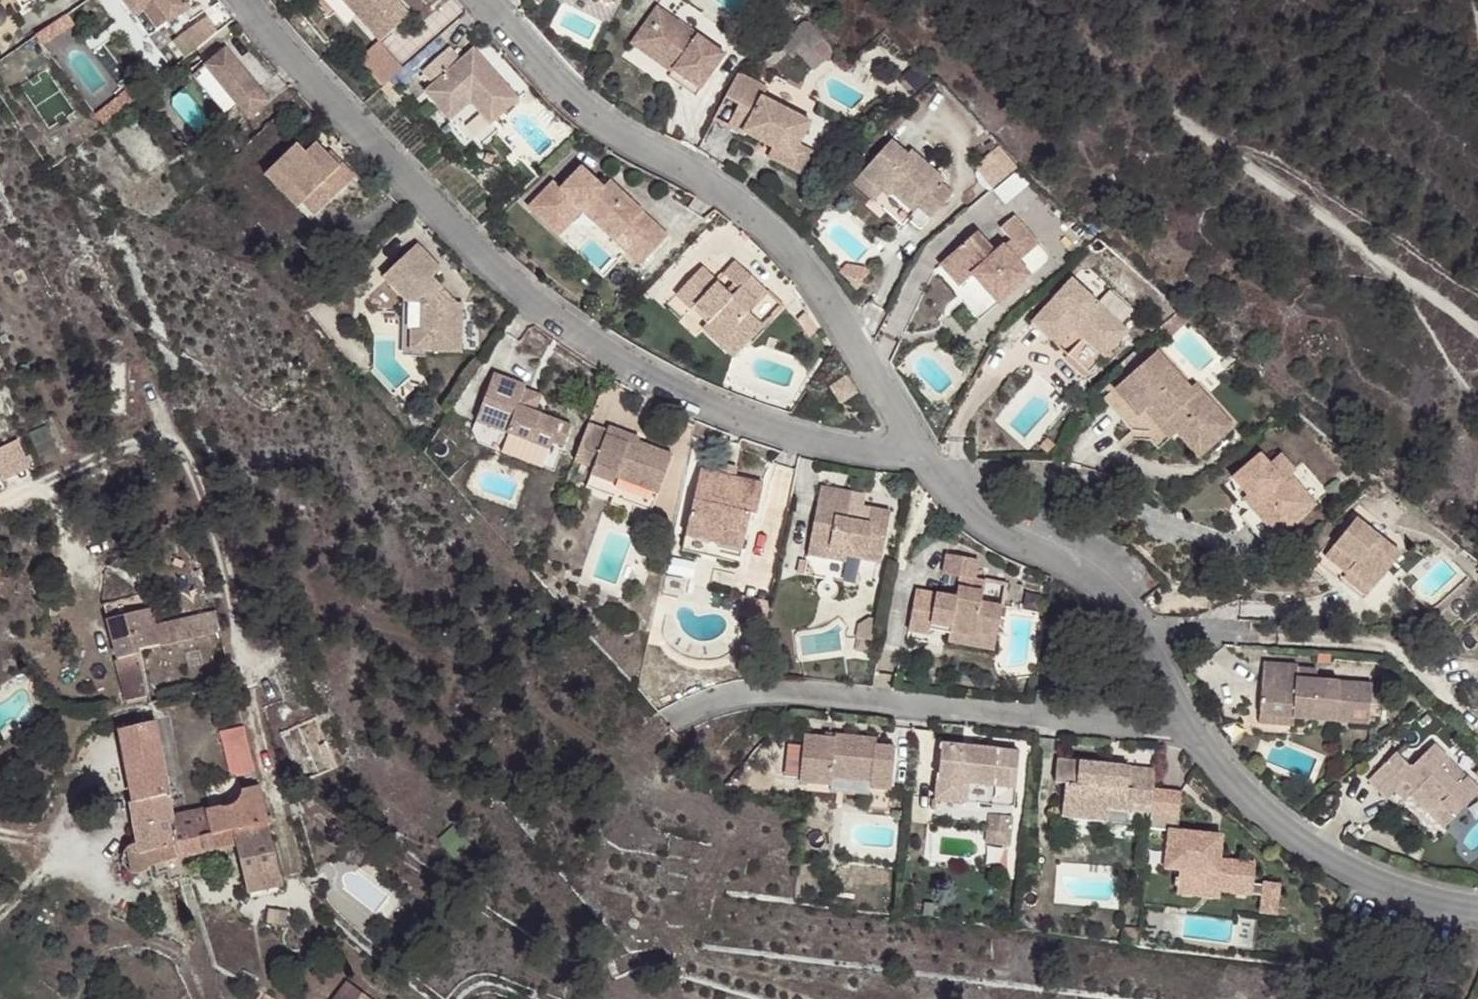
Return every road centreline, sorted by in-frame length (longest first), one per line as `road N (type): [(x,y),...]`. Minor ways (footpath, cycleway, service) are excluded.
road 1 (residential): [(244,0),(295,69),(541,309),(601,348),(745,417),(922,464)]
road 2 (residential): [(480,0),(525,54),(614,133),(741,202),(783,241),(922,464)]
road 3 (track): [(0,501),(140,442),(180,443),(192,459),(294,868)]
road 4 (residential): [(681,715),(723,696),(789,689),(1191,725)]
road 5 (residential): [(1191,725),(1242,790),(1301,845),(1369,876),(1477,904)]
road 6 (residential): [(944,484),(992,533),(1072,574),(1137,623),(1156,651)]
road 7 (track): [(210,998),(164,891),(110,882),(80,859)]
road 8 (residential): [(944,484),(1035,472),(1106,487)]
road 9 (track): [(80,859),(62,823),(64,807),(81,784),(115,771)]

